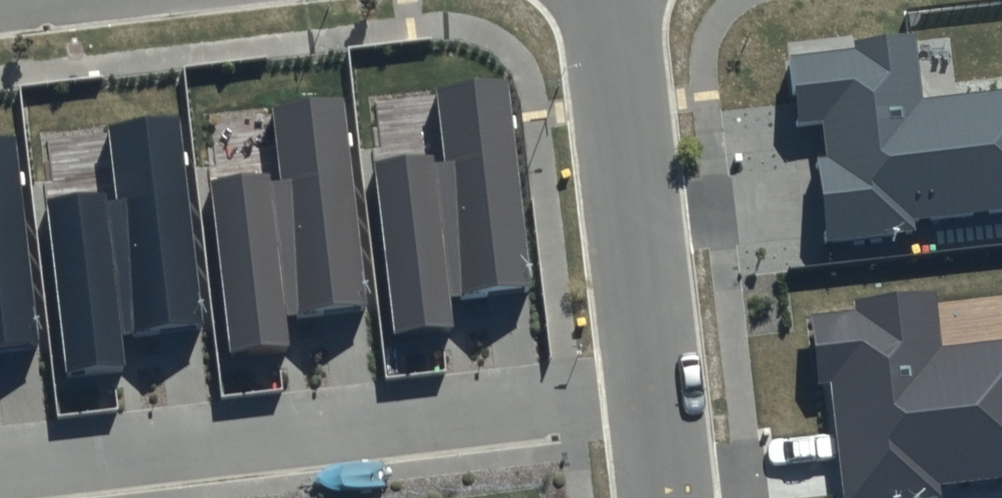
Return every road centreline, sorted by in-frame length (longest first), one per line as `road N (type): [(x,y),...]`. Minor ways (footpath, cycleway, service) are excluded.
road 1 (residential): [(0,470),(650,386)]
road 2 (residential): [(650,386),(602,0)]

